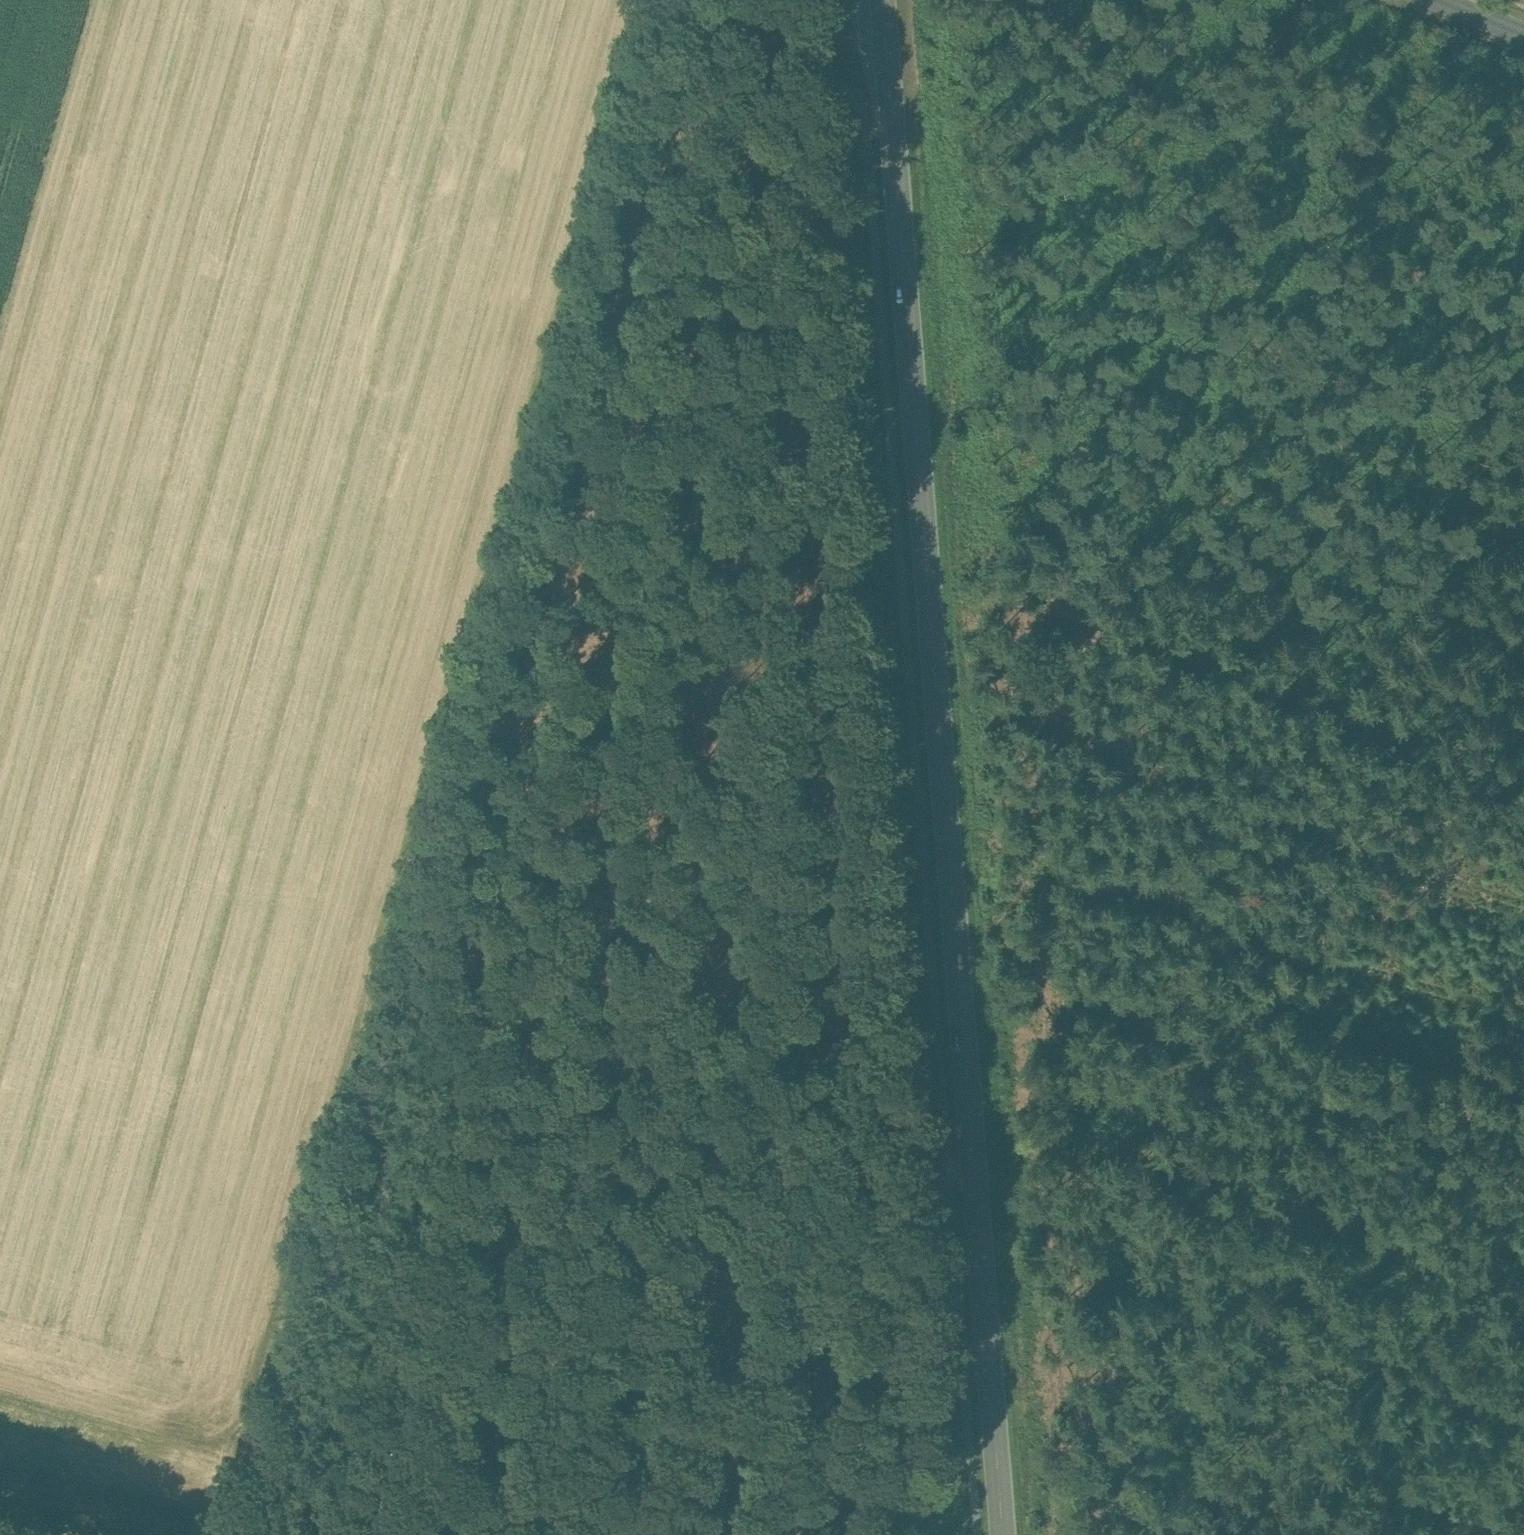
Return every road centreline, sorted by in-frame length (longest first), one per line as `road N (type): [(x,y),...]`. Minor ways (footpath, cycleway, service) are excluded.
road 1 (tertiary): [(1002,1534),(887,0)]
road 2 (track): [(977,1216),(505,1477),(329,1534)]

